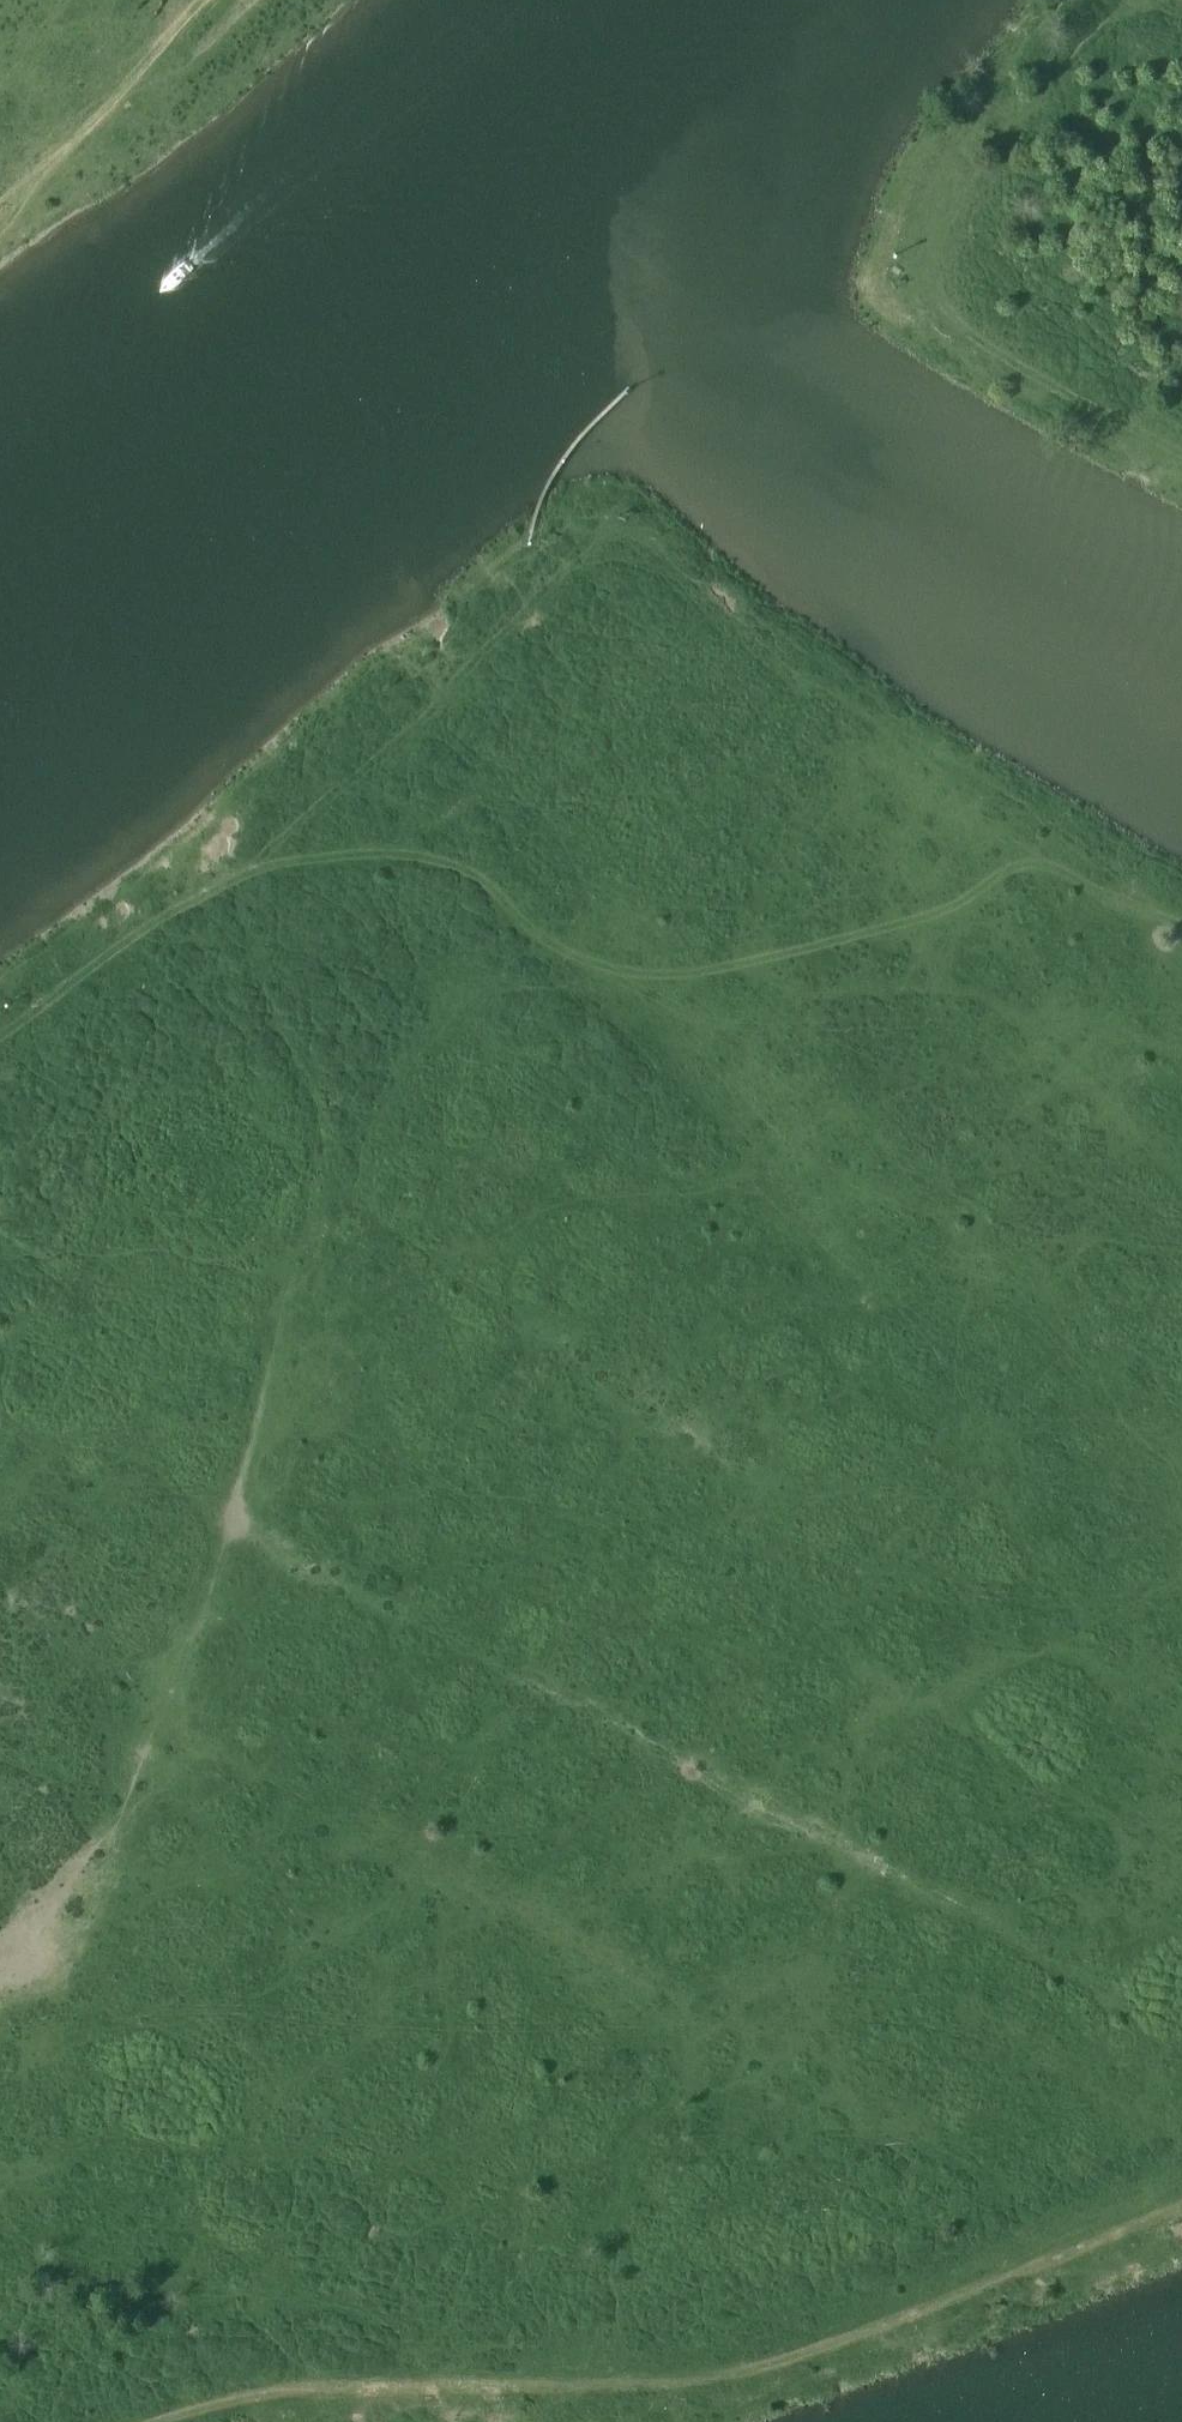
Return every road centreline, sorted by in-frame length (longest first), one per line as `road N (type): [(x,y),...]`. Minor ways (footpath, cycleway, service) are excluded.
road 1 (track): [(126,2421),(173,2404),(255,2389),(671,2382),(804,2355),(1181,2198)]

